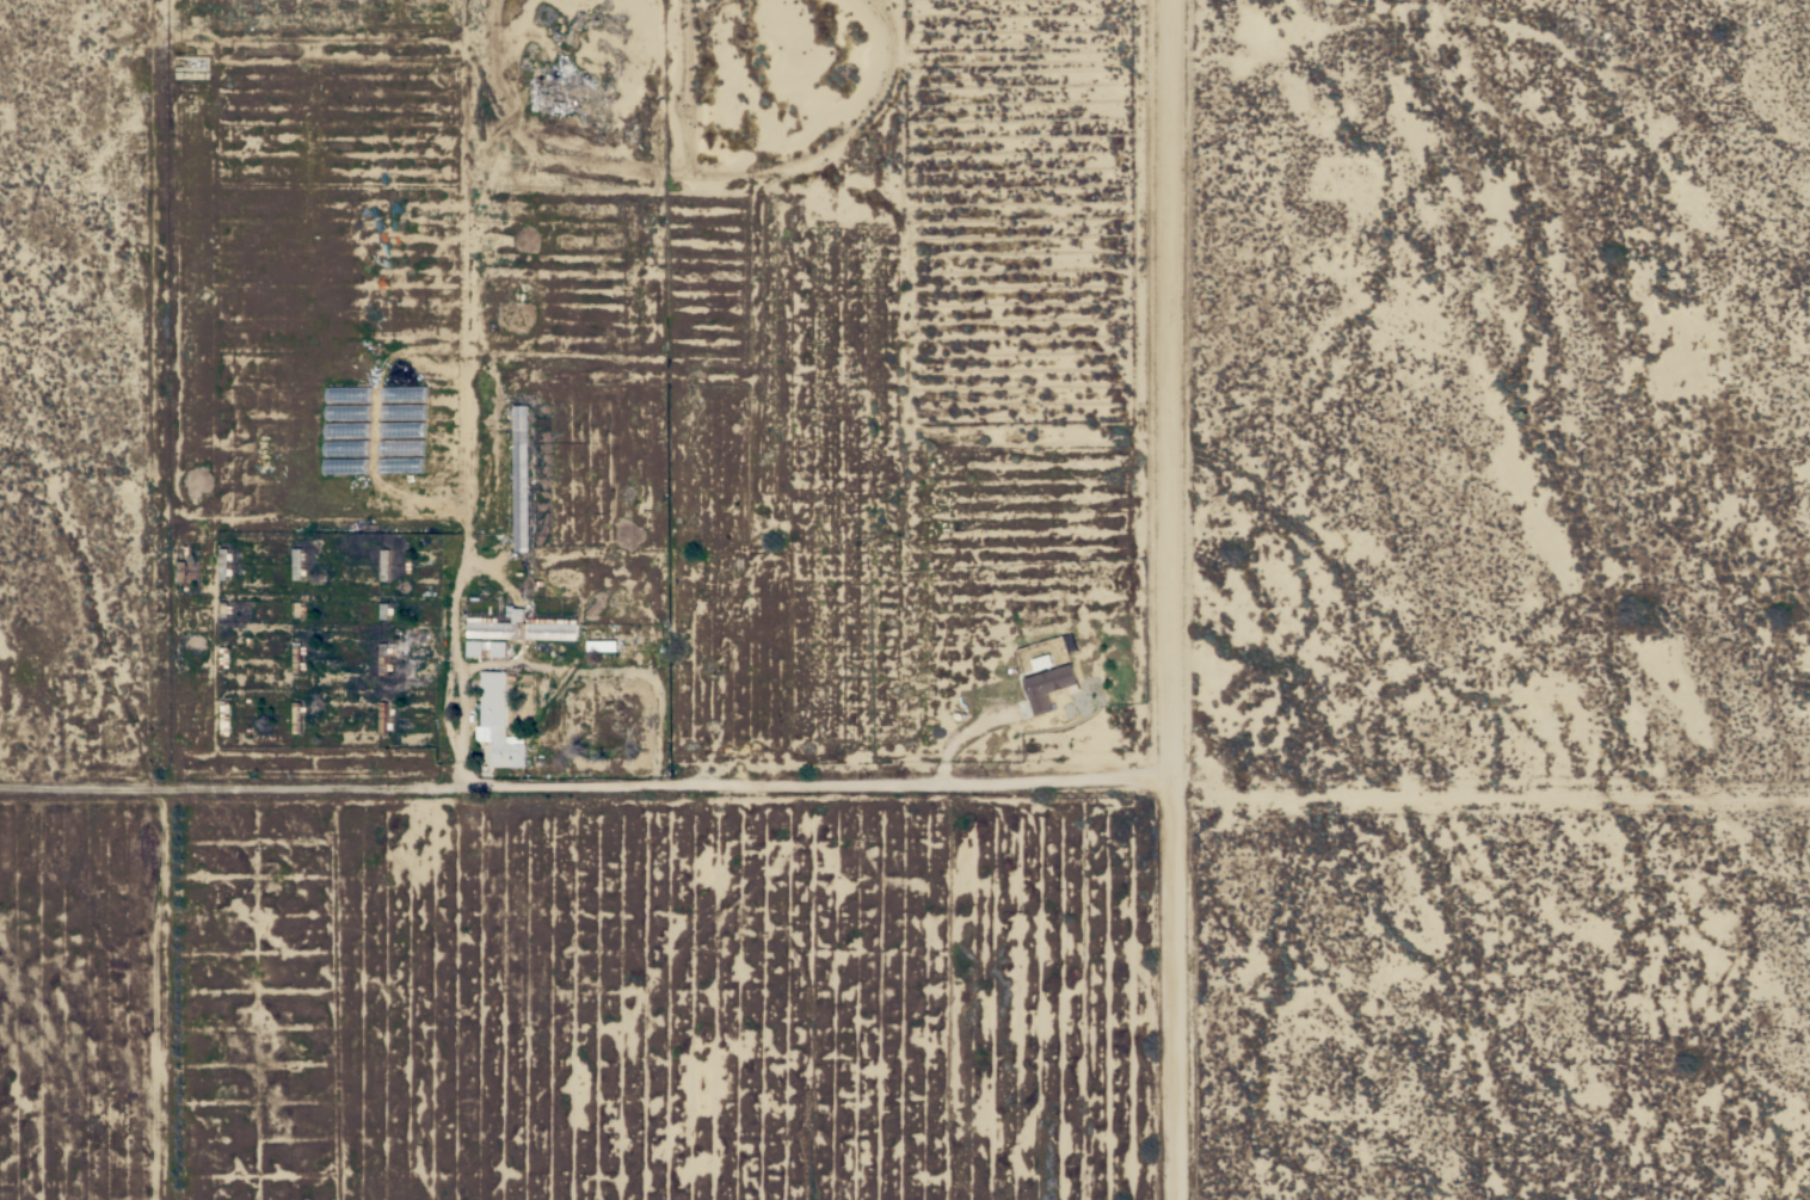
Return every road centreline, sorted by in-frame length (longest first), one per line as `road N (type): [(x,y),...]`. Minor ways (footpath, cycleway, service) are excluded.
road 1 (residential): [(1176,1199),(1174,0)]

